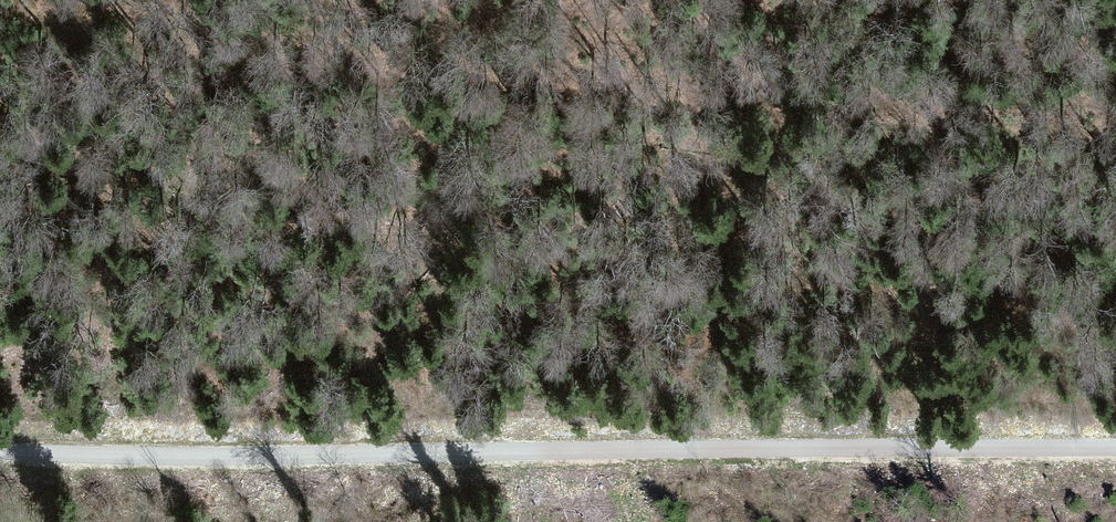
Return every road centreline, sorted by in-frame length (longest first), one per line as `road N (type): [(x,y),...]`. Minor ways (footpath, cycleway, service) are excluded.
road 1 (unclassified): [(1115,449),(0,451)]
road 2 (track): [(1115,111),(631,78),(318,42),(95,0)]

